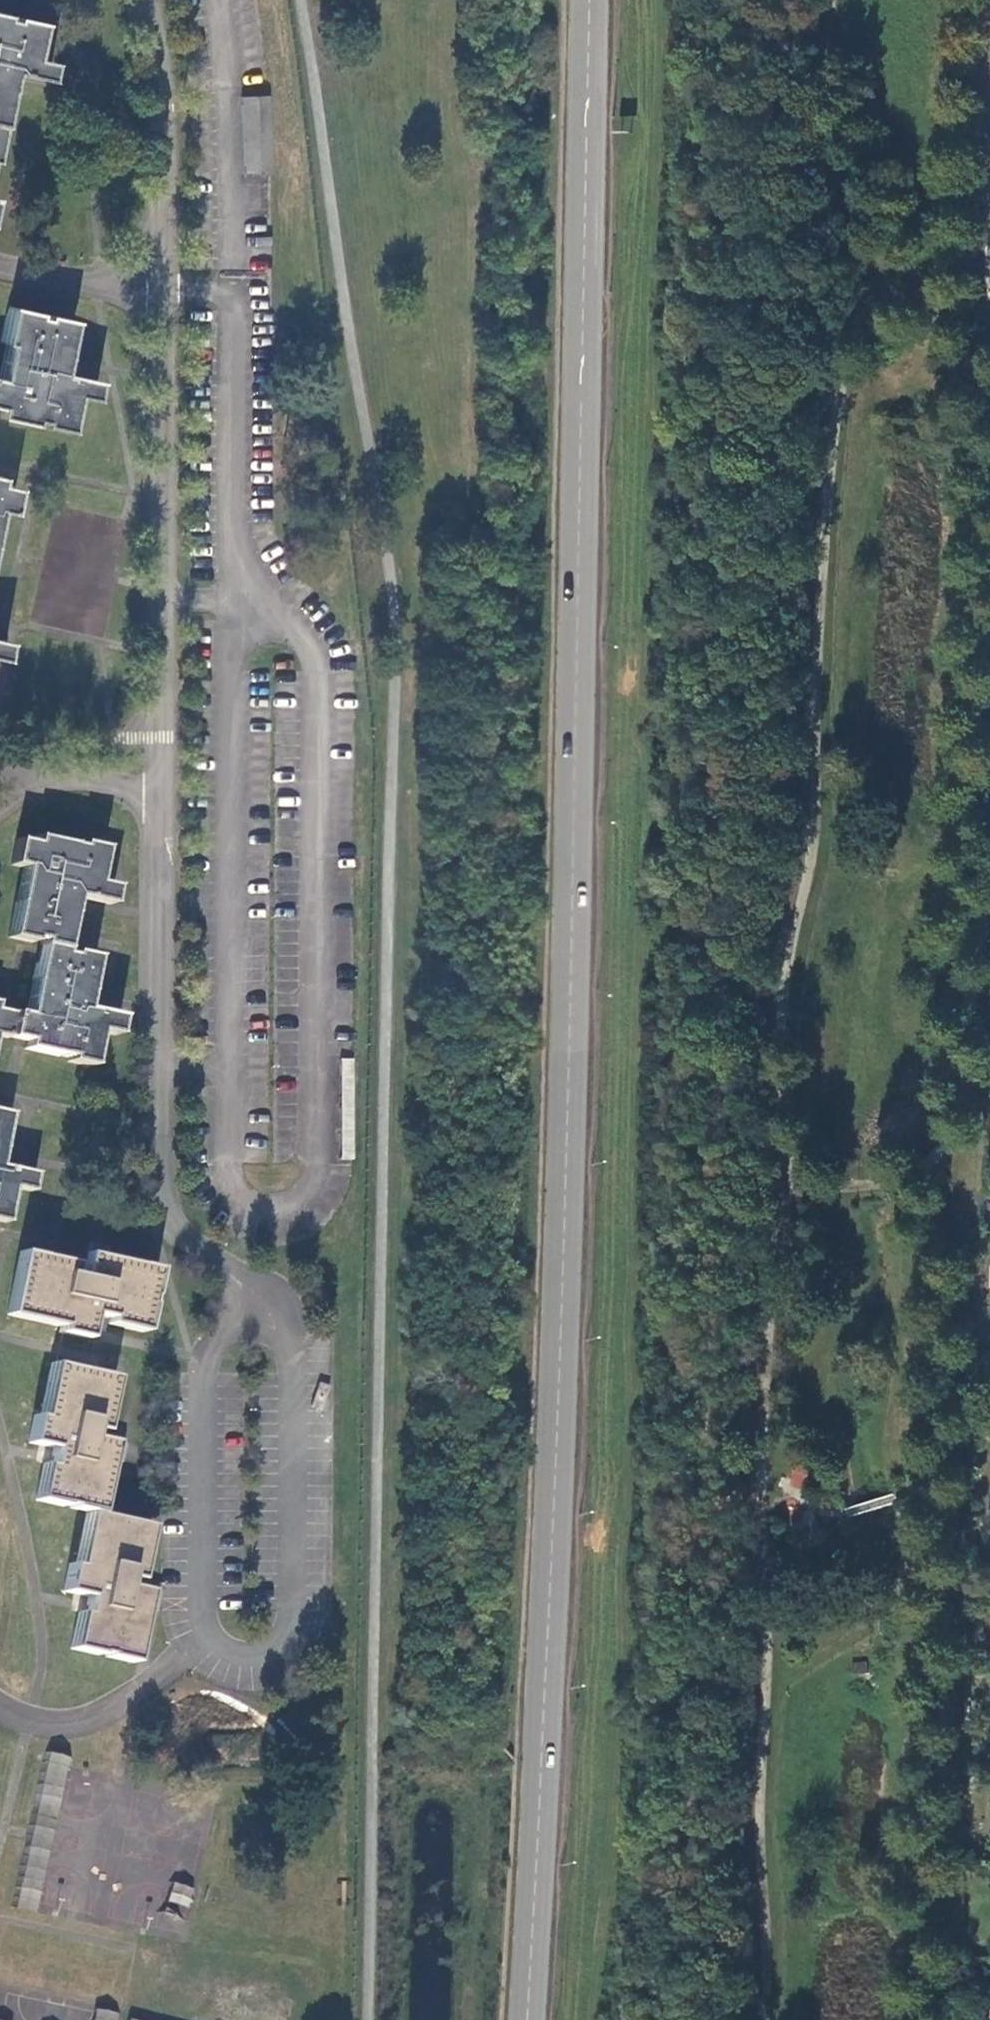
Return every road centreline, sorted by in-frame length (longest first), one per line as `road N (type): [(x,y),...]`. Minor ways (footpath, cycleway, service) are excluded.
road 1 (primary): [(591,0),(578,909),(524,2019)]
road 2 (residential): [(989,297),(982,255),(989,42)]

